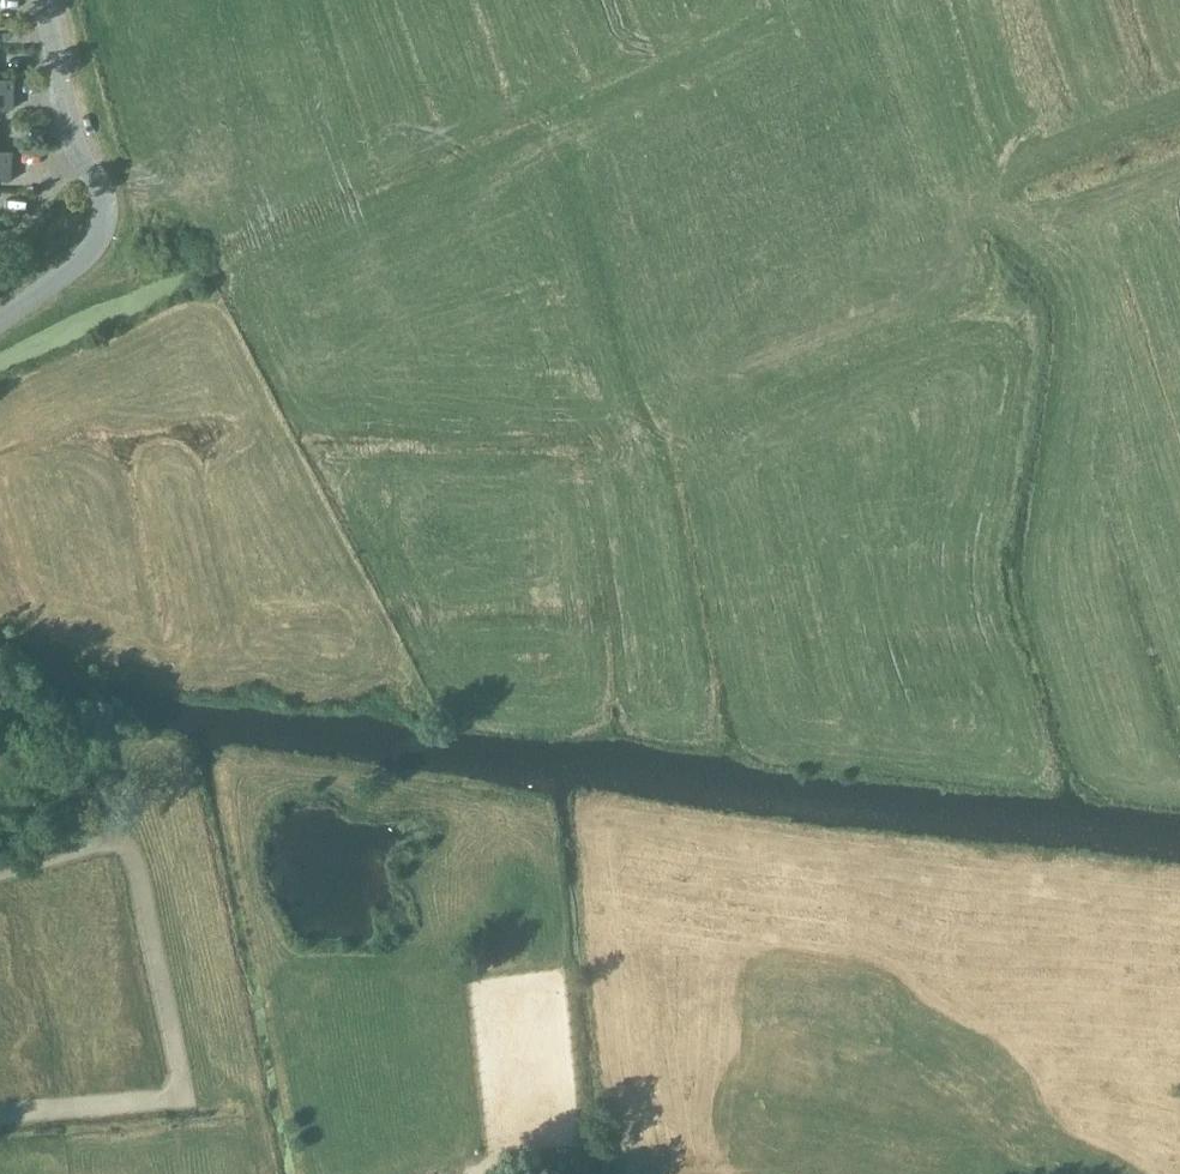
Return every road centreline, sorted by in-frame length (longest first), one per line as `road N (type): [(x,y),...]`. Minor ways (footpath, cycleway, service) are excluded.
road 1 (residential): [(0,322),(86,260),(106,218),(103,190),(65,103),(41,0)]

